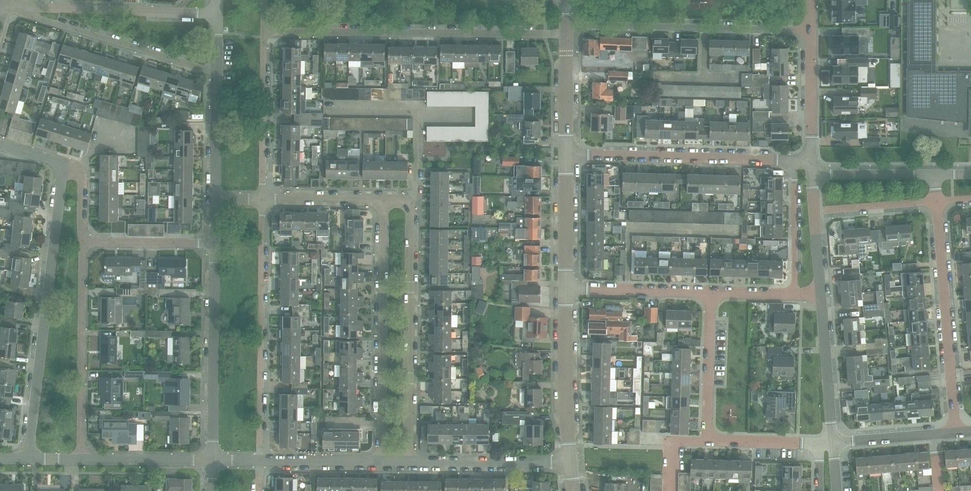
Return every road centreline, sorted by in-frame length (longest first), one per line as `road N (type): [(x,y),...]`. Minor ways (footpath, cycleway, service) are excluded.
road 1 (residential): [(265,32),(567,35)]
road 2 (residential): [(32,460),(65,165)]
road 3 (residential): [(259,461),(264,199)]
road 4 (residential): [(382,462),(384,200)]
road 5 (residential): [(409,204),(408,462)]
road 6 (residential): [(813,30),(567,25)]
road 7 (residential): [(956,432),(937,201)]
road 8 (residential): [(796,162),(566,154)]
road 9 (residential): [(218,74),(9,6)]
road 10 (residential): [(213,461),(215,243)]
road 11 (residential): [(80,459),(83,243)]
road 12 (residential): [(219,13),(9,6)]
road 13 (residential): [(569,464),(565,289)]
road 14 (residential): [(264,199),(265,32)]
road 15 (residential): [(408,462),(569,464)]
road 16 (residential): [(706,441),(710,293)]
road 17 (residential): [(833,443),(822,296)]
road 18 (residential): [(565,289),(710,293)]
road 19 (residential): [(814,169),(813,30)]
road 20 (residential): [(565,289),(566,154)]
road 21 (residential): [(796,162),(793,295)]
road 22 (residential): [(80,459),(213,461)]
road 23 (residential): [(83,243),(215,243)]
road 24 (residential): [(215,199),(218,74)]
road 25 (residential): [(939,171),(814,169)]
road 26 (residential): [(833,443),(956,432)]
road 27 (residential): [(259,461),(382,462)]
road 28 (residential): [(815,211),(937,201)]
road 29 (residential): [(264,199),(384,200)]

